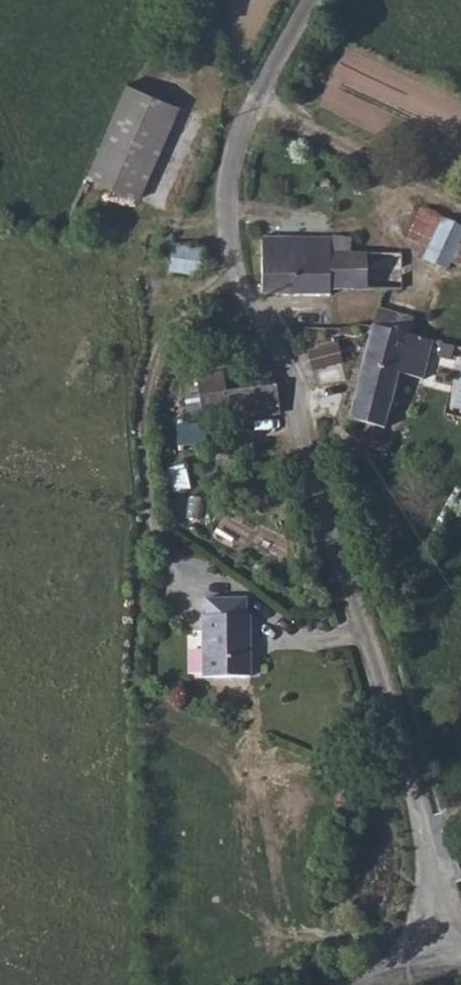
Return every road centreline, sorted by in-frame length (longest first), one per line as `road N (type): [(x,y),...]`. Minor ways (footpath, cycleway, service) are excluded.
road 1 (unclassified): [(312,0),(247,115),(225,230),(384,669),(460,948)]
road 2 (track): [(202,0),(206,54),(224,95),(247,115)]

